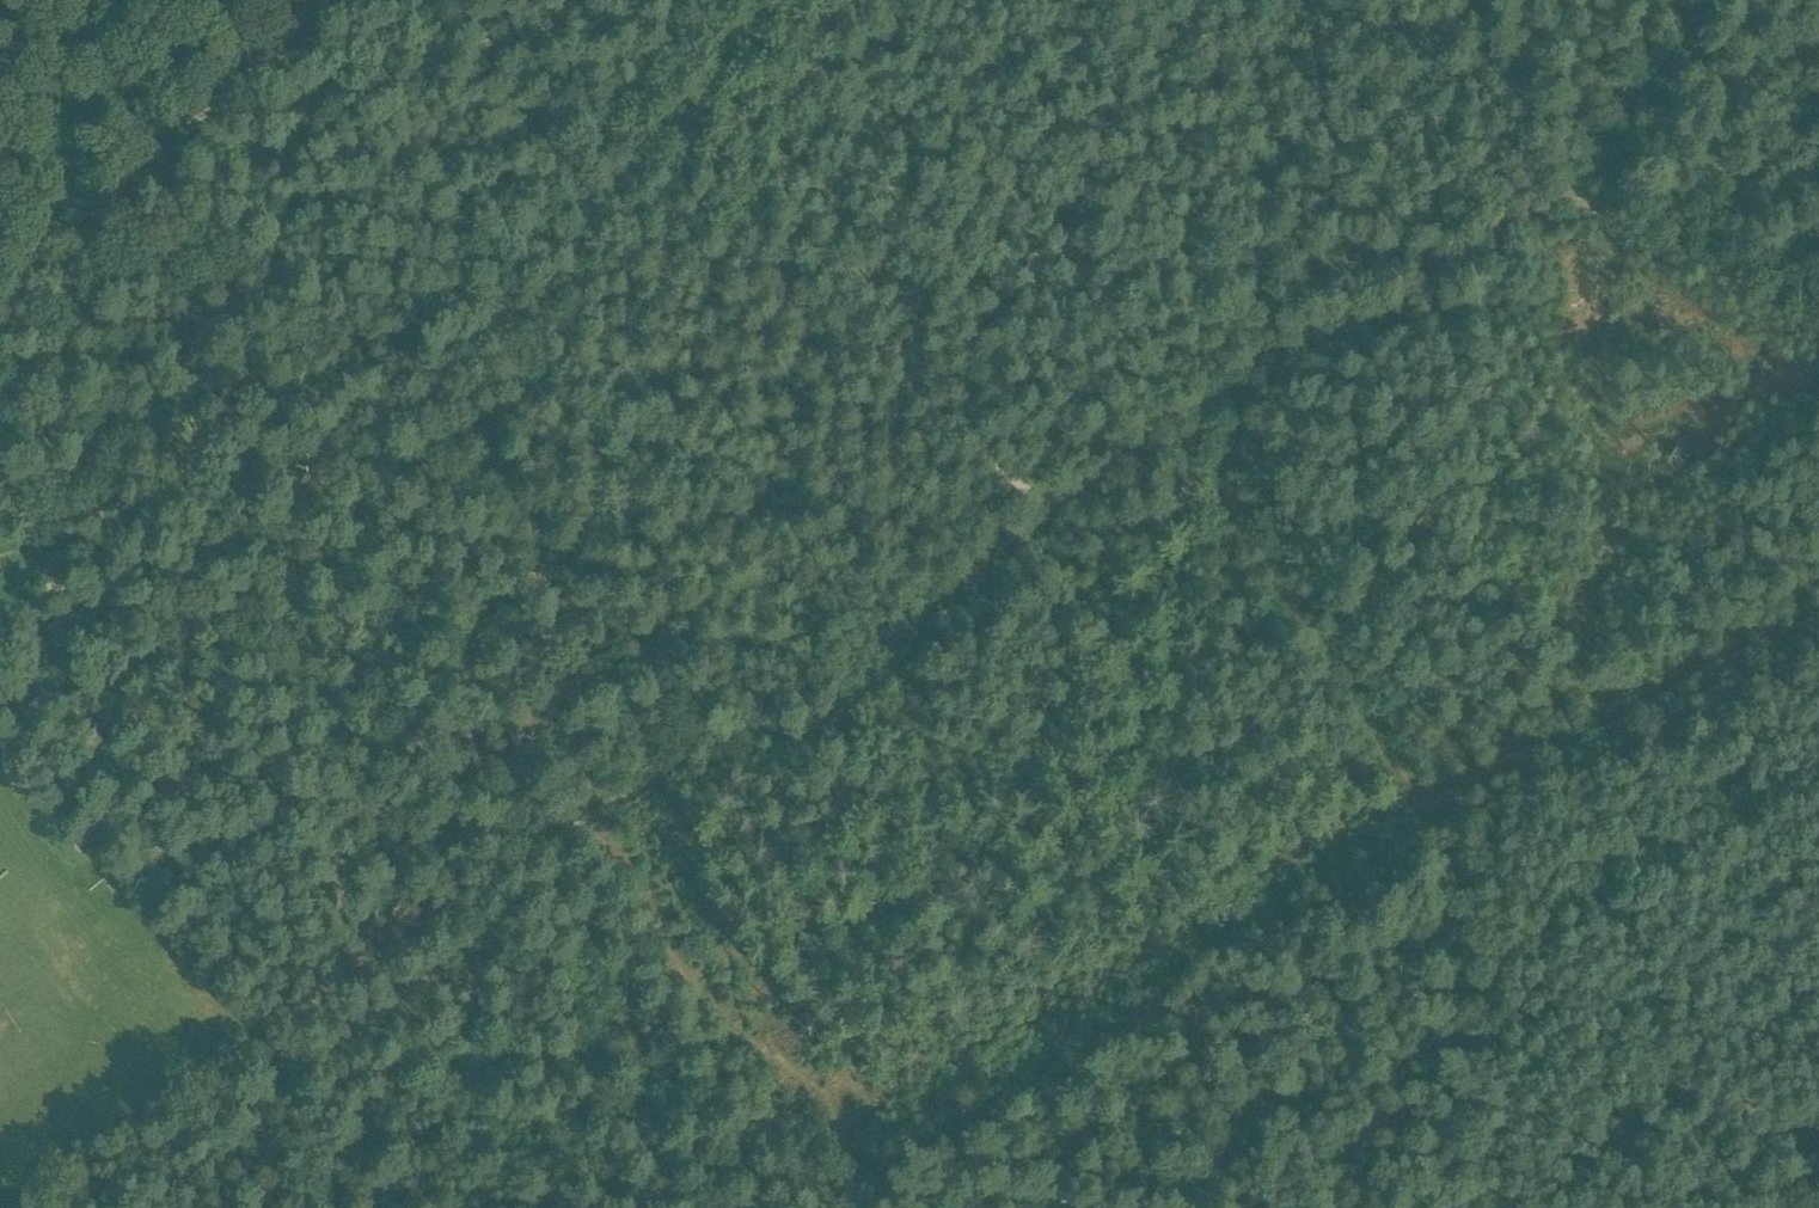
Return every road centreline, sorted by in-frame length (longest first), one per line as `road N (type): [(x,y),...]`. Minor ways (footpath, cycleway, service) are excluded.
road 1 (track): [(443,0),(1051,494),(1236,376),(1570,190)]
road 2 (track): [(1051,494),(794,674),(555,867),(309,1003),(302,1058),(275,1105),(208,1120),(78,1207)]
road 3 (track): [(775,1207),(1451,850)]
road 4 (track): [(1236,376),(1201,458),(1209,486),(1317,637),(1451,850)]
road 5 (track): [(1818,627),(1451,850)]
road 6 (track): [(1818,325),(1570,190)]
road 7 (track): [(138,167),(330,0)]
road 8 (track): [(1676,0),(1599,97),(1570,190)]
road 9 (unclassified): [(0,288),(138,167)]

